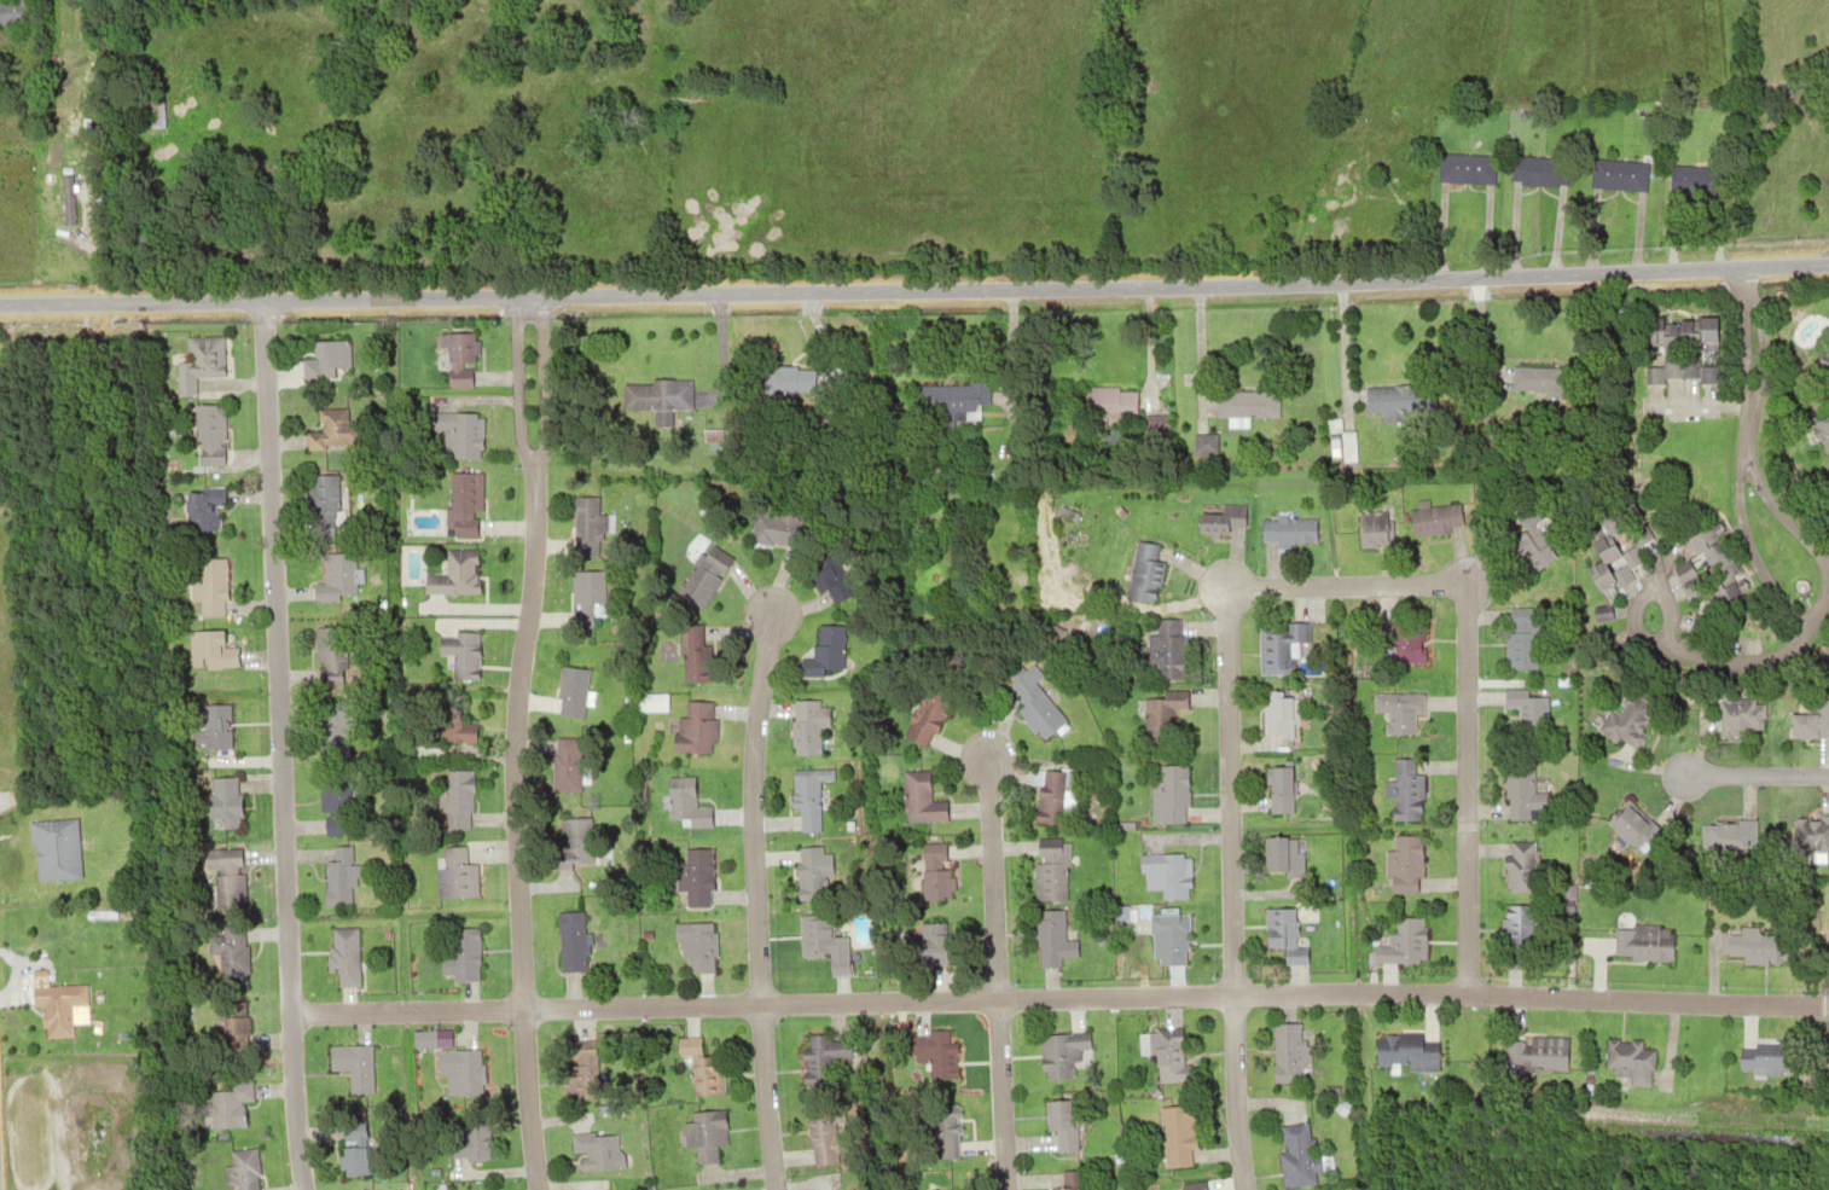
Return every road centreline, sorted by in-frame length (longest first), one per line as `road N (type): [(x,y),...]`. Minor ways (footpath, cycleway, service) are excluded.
road 1 (residential): [(0,305),(1198,288),(1828,264)]
road 2 (residential): [(286,1014),(1229,995),(1828,1002)]
road 3 (residential): [(297,1189),(260,301)]
road 4 (residential): [(532,509),(510,748),(533,1189)]
road 5 (residential): [(1229,995),(1224,586),(1464,585)]
road 6 (residential): [(1464,585),(1465,995)]
road 7 (residential): [(1741,440),(1763,504),(1823,571),(1811,623),(1784,649),(1740,663),(1668,645),(1645,620)]
road 8 (residential): [(756,1005),(750,728),(770,614)]
road 9 (residential): [(993,1000),(983,757)]
road 10 (residential): [(1811,623),(1788,614),(1757,580),(1736,512),(1741,440)]
road 11 (residential): [(510,297),(515,430),(532,509)]
road 12 (residential): [(532,509),(544,434),(539,297)]
road 13 (residential): [(1229,995),(1241,1189)]
road 14 (residential): [(993,1000),(1002,1189)]
road 15 (residential): [(769,1189),(756,1005)]
road 16 (residential): [(1741,440),(1758,360),(1743,295)]
road 17 (residential): [(1743,295),(1741,440)]
road 18 (residential): [(1828,774),(1683,774)]

